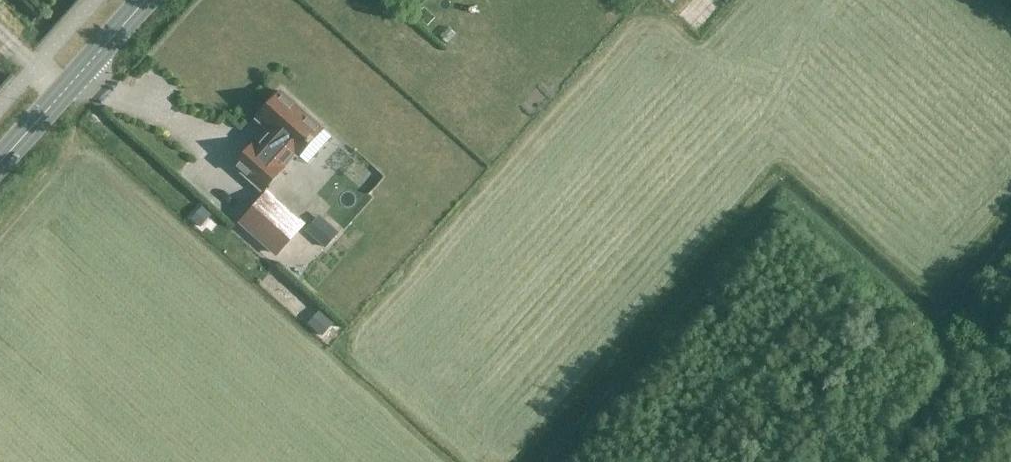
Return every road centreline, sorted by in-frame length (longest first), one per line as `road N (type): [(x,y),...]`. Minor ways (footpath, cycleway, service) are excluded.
road 1 (tertiary): [(0,162),(146,0)]

